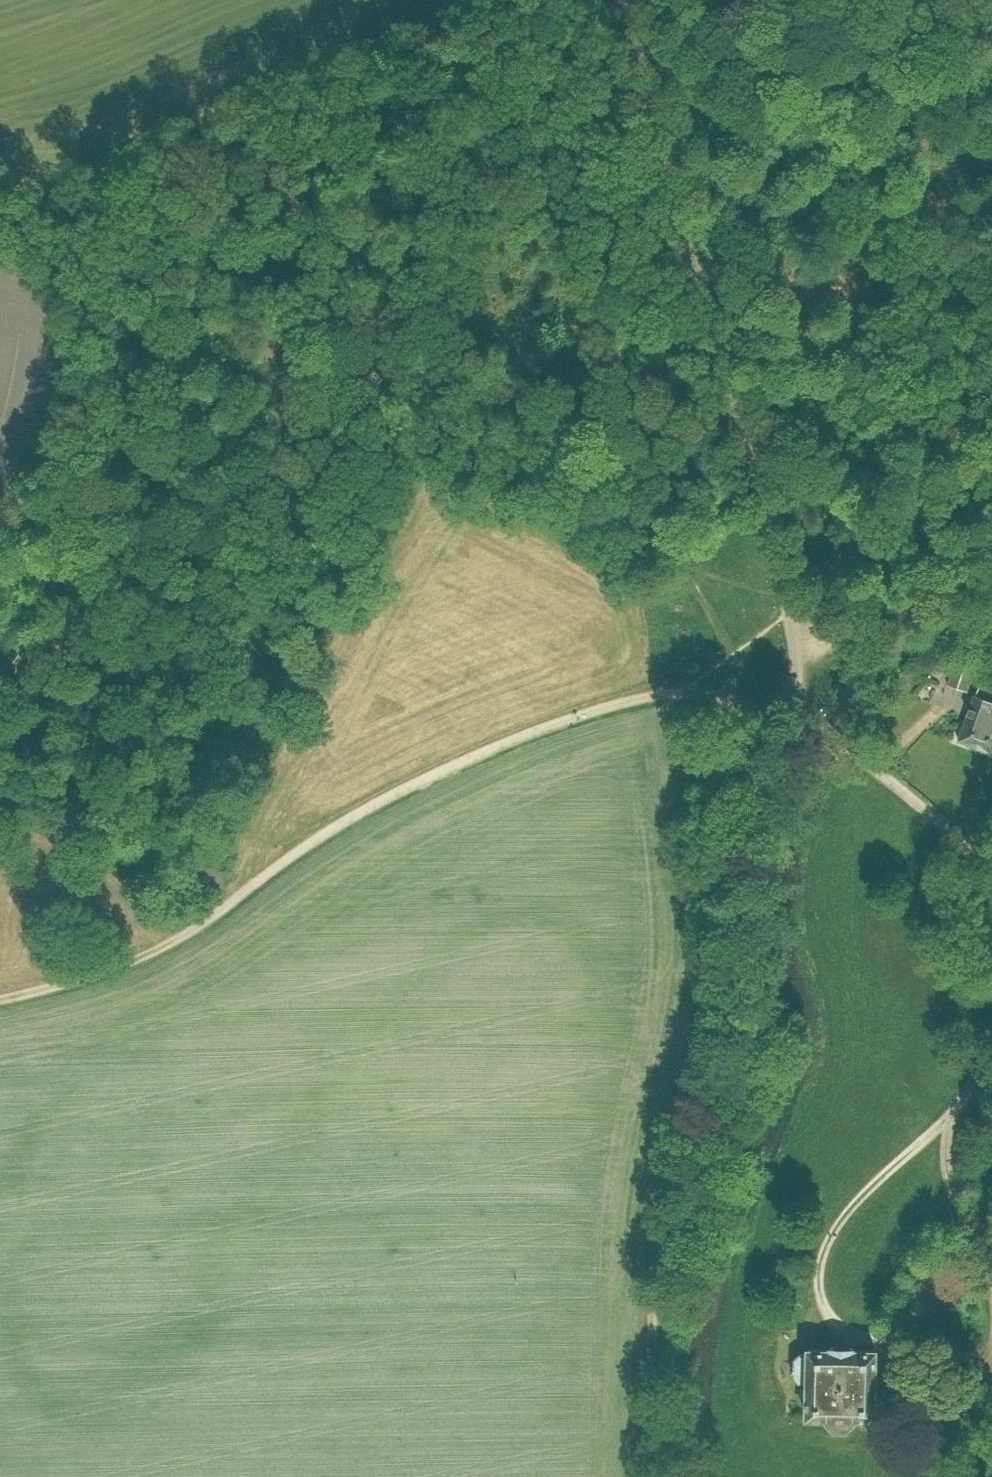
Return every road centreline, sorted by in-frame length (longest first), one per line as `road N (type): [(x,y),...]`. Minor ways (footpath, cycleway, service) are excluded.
road 1 (unclassified): [(758,697),(658,693),(525,734),(360,811),(166,941),(0,996)]
road 2 (track): [(651,1476),(655,1233),(709,983),(758,697)]
road 3 (track): [(0,209),(653,546)]
road 4 (unclassified): [(802,697),(771,541),(623,0)]

